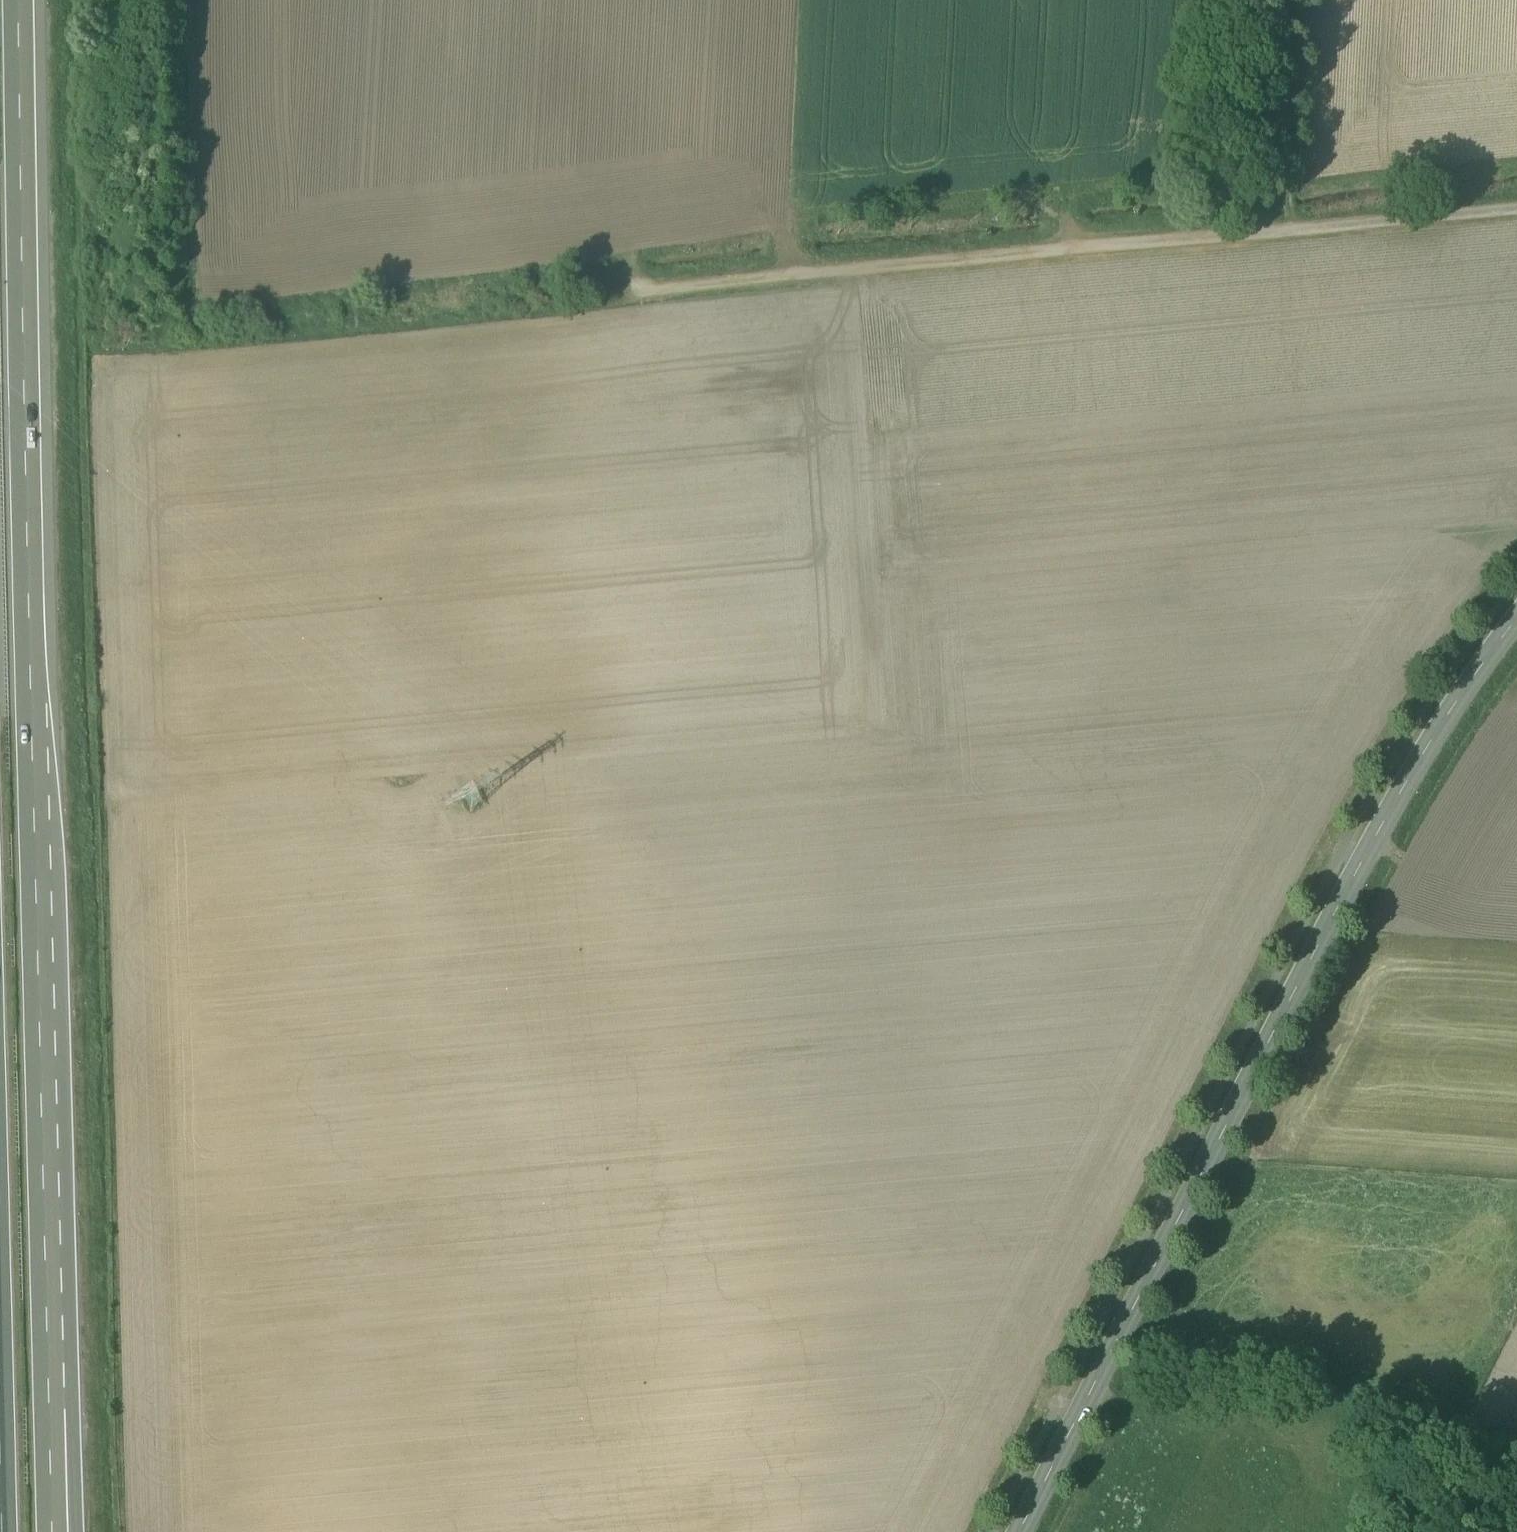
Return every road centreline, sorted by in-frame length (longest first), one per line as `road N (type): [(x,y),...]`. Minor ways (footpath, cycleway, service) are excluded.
road 1 (motorway): [(63,1531),(31,0)]
road 2 (tertiary): [(1020,1531),(1360,865),(1428,744),(1516,619)]

